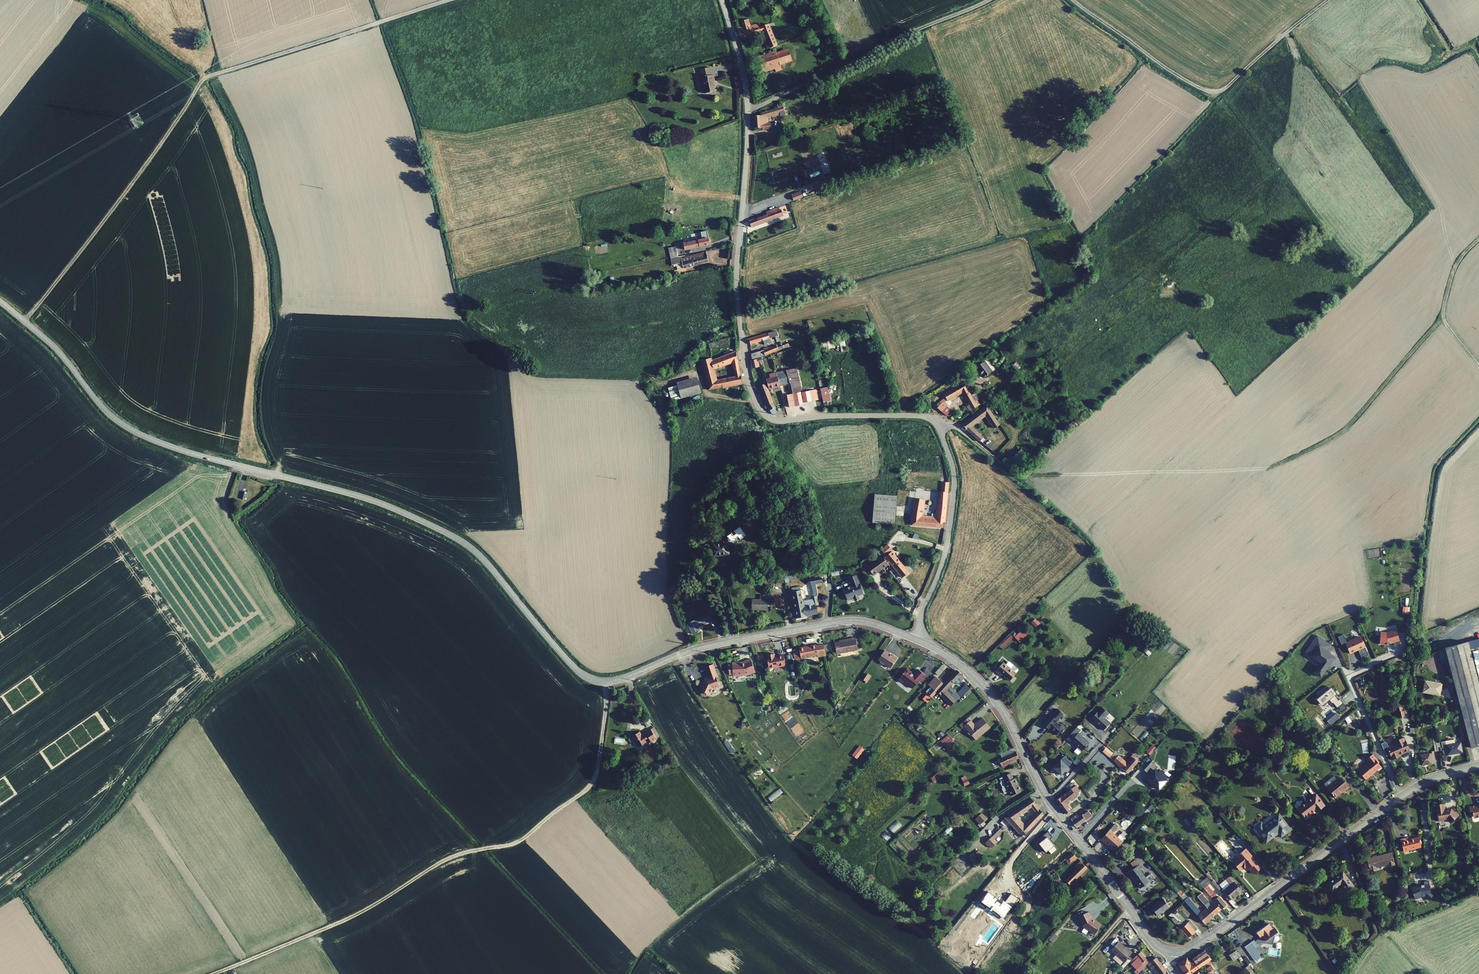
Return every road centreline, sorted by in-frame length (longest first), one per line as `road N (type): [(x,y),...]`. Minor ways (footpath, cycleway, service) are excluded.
road 1 (tertiary): [(0,301),(131,430),(373,501),(464,543),(592,680),(622,679),(699,648),(849,620),(919,641)]
road 2 (residential): [(919,641),(954,487),(938,424),(912,416),(774,420),(750,386),(736,279),(747,111),(722,0)]
road 3 (track): [(938,424),(1030,477),(1268,471),(1319,445),(1358,413),(1443,317),(1455,262),(1478,242)]
road 4 (track): [(24,321),(204,79),(448,0)]
road 5 (track): [(608,682),(593,783),(519,843),(458,854),(359,914),(217,973)]
road 6 (tertiary): [(919,641),(988,692),(1054,808),(1152,941),(1170,952)]
road 7 (track): [(1071,0),(1149,59),(1206,91),(1222,91),(1320,0)]
road 8 (tertiary): [(1170,952),(1221,930),(1401,796)]
road 9 (track): [(747,111),(989,0)]
road 10 (residential): [(1401,796),(1352,681),(1381,656)]

